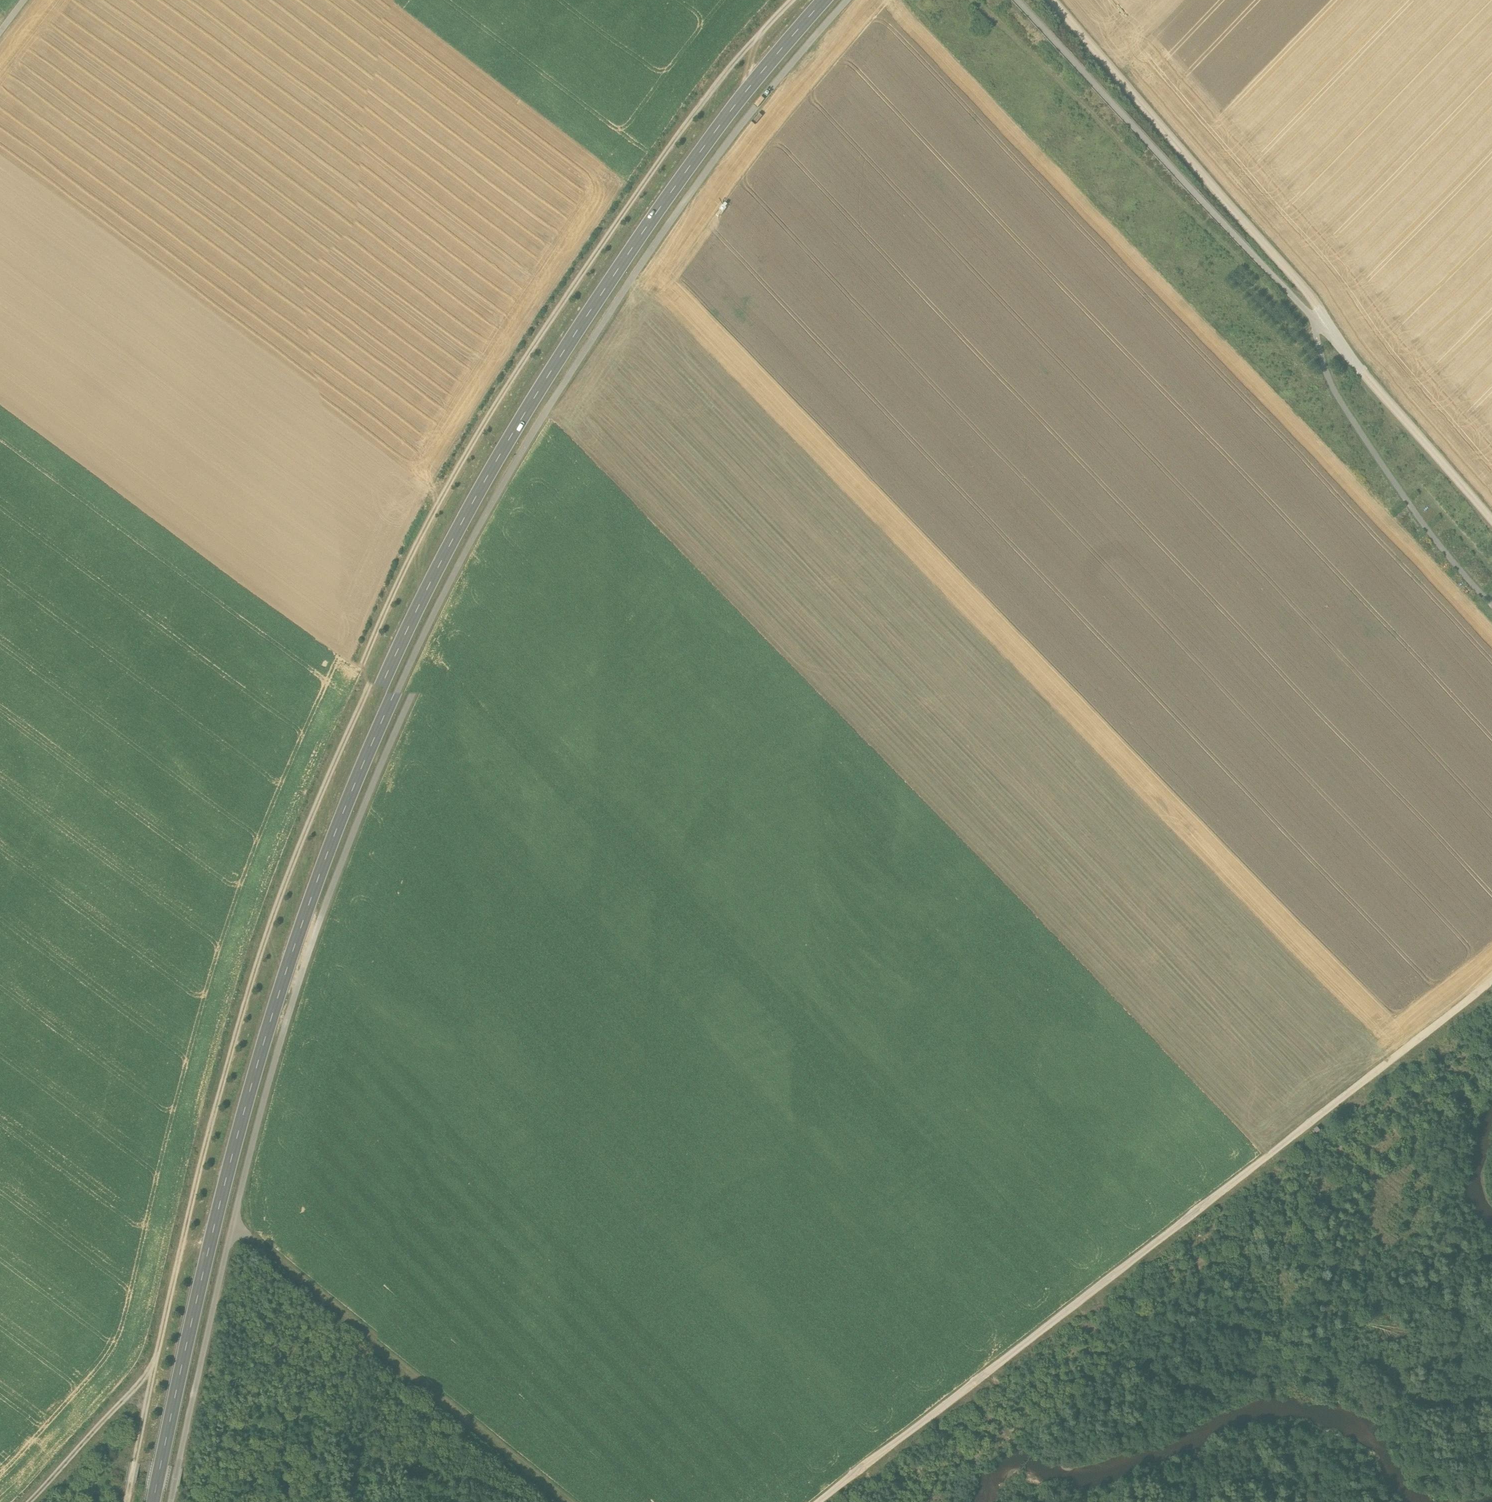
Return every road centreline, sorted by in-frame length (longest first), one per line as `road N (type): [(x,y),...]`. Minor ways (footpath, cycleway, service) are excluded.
road 1 (track): [(170,1501),(269,1071),(328,894),(410,695),(529,471),(624,323),(727,184),(887,0)]
road 2 (secondary): [(152,1501),(254,1069),(312,886),(393,690),(514,462),(609,314),(713,174),(863,0)]
road 3 (track): [(151,1374),(228,1062),(285,881),(426,558),(488,447),(691,156),(838,0)]
road 4 (track): [(1491,999),(834,1501)]
road 5 (track): [(1312,358),(984,0)]
road 6 (track): [(1312,358),(1314,344),(1024,0)]
road 7 (track): [(230,1231),(562,1501)]
road 8 (track): [(1491,562),(1312,358)]
road 9 (track): [(151,1374),(29,1501)]
road 10 (track): [(125,1501),(151,1374)]

